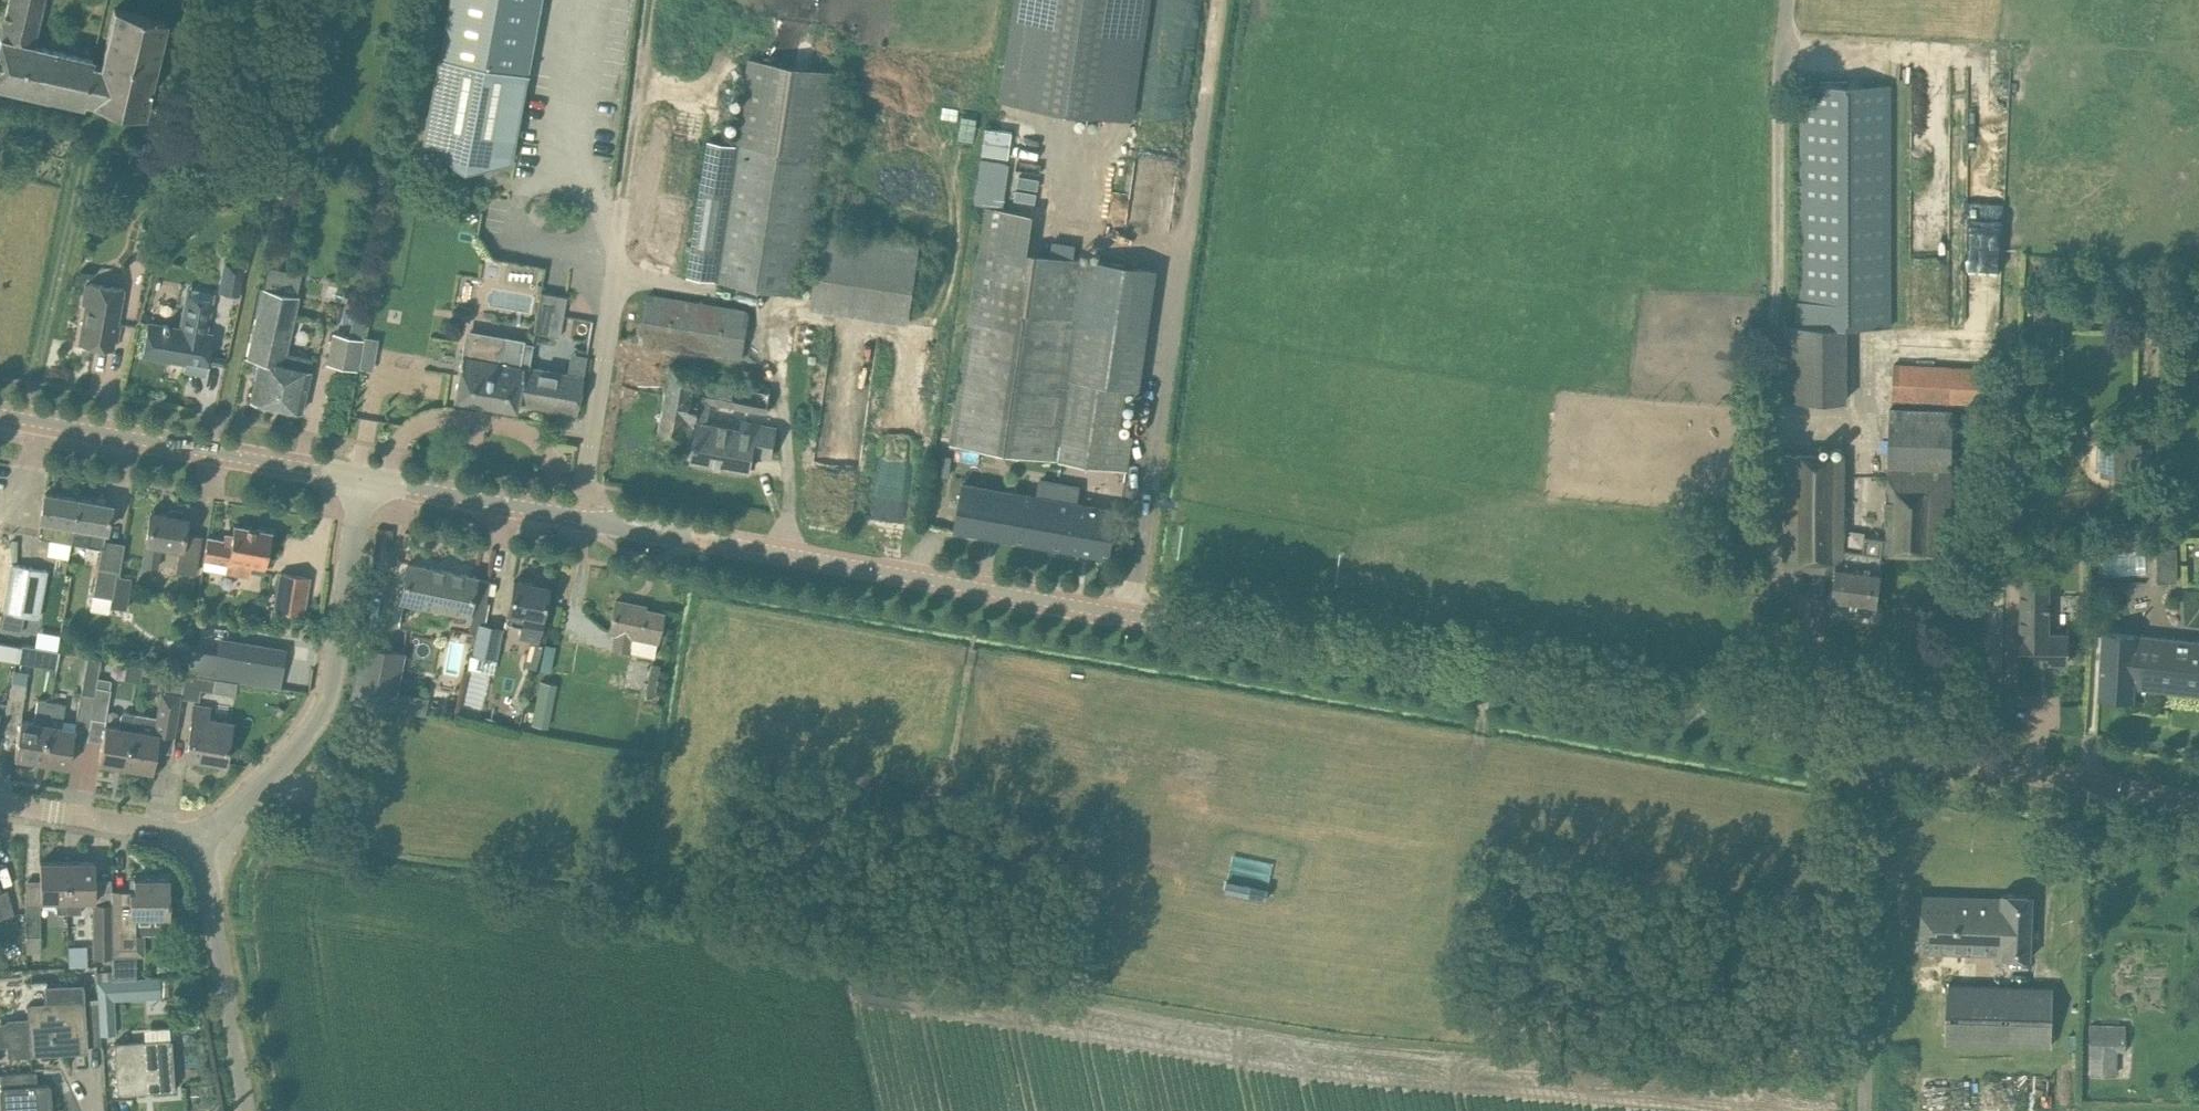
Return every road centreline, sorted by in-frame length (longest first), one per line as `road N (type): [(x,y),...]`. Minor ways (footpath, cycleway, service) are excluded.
road 1 (unclassified): [(1877,744),(576,516)]
road 2 (track): [(1132,614),(1217,0)]
road 3 (residential): [(198,837),(315,724),(336,660),(363,478)]
road 4 (unclassified): [(363,478),(0,414)]
road 5 (unclassified): [(1866,1110),(1877,744)]
road 6 (unclassified): [(2198,801),(1877,744)]
road 7 (unclassified): [(576,516),(624,200)]
road 8 (residential): [(198,837),(246,1110)]
road 9 (unclassified): [(576,516),(363,478)]
road 10 (track): [(624,200),(652,0)]
road 11 (residential): [(0,803),(198,837)]

